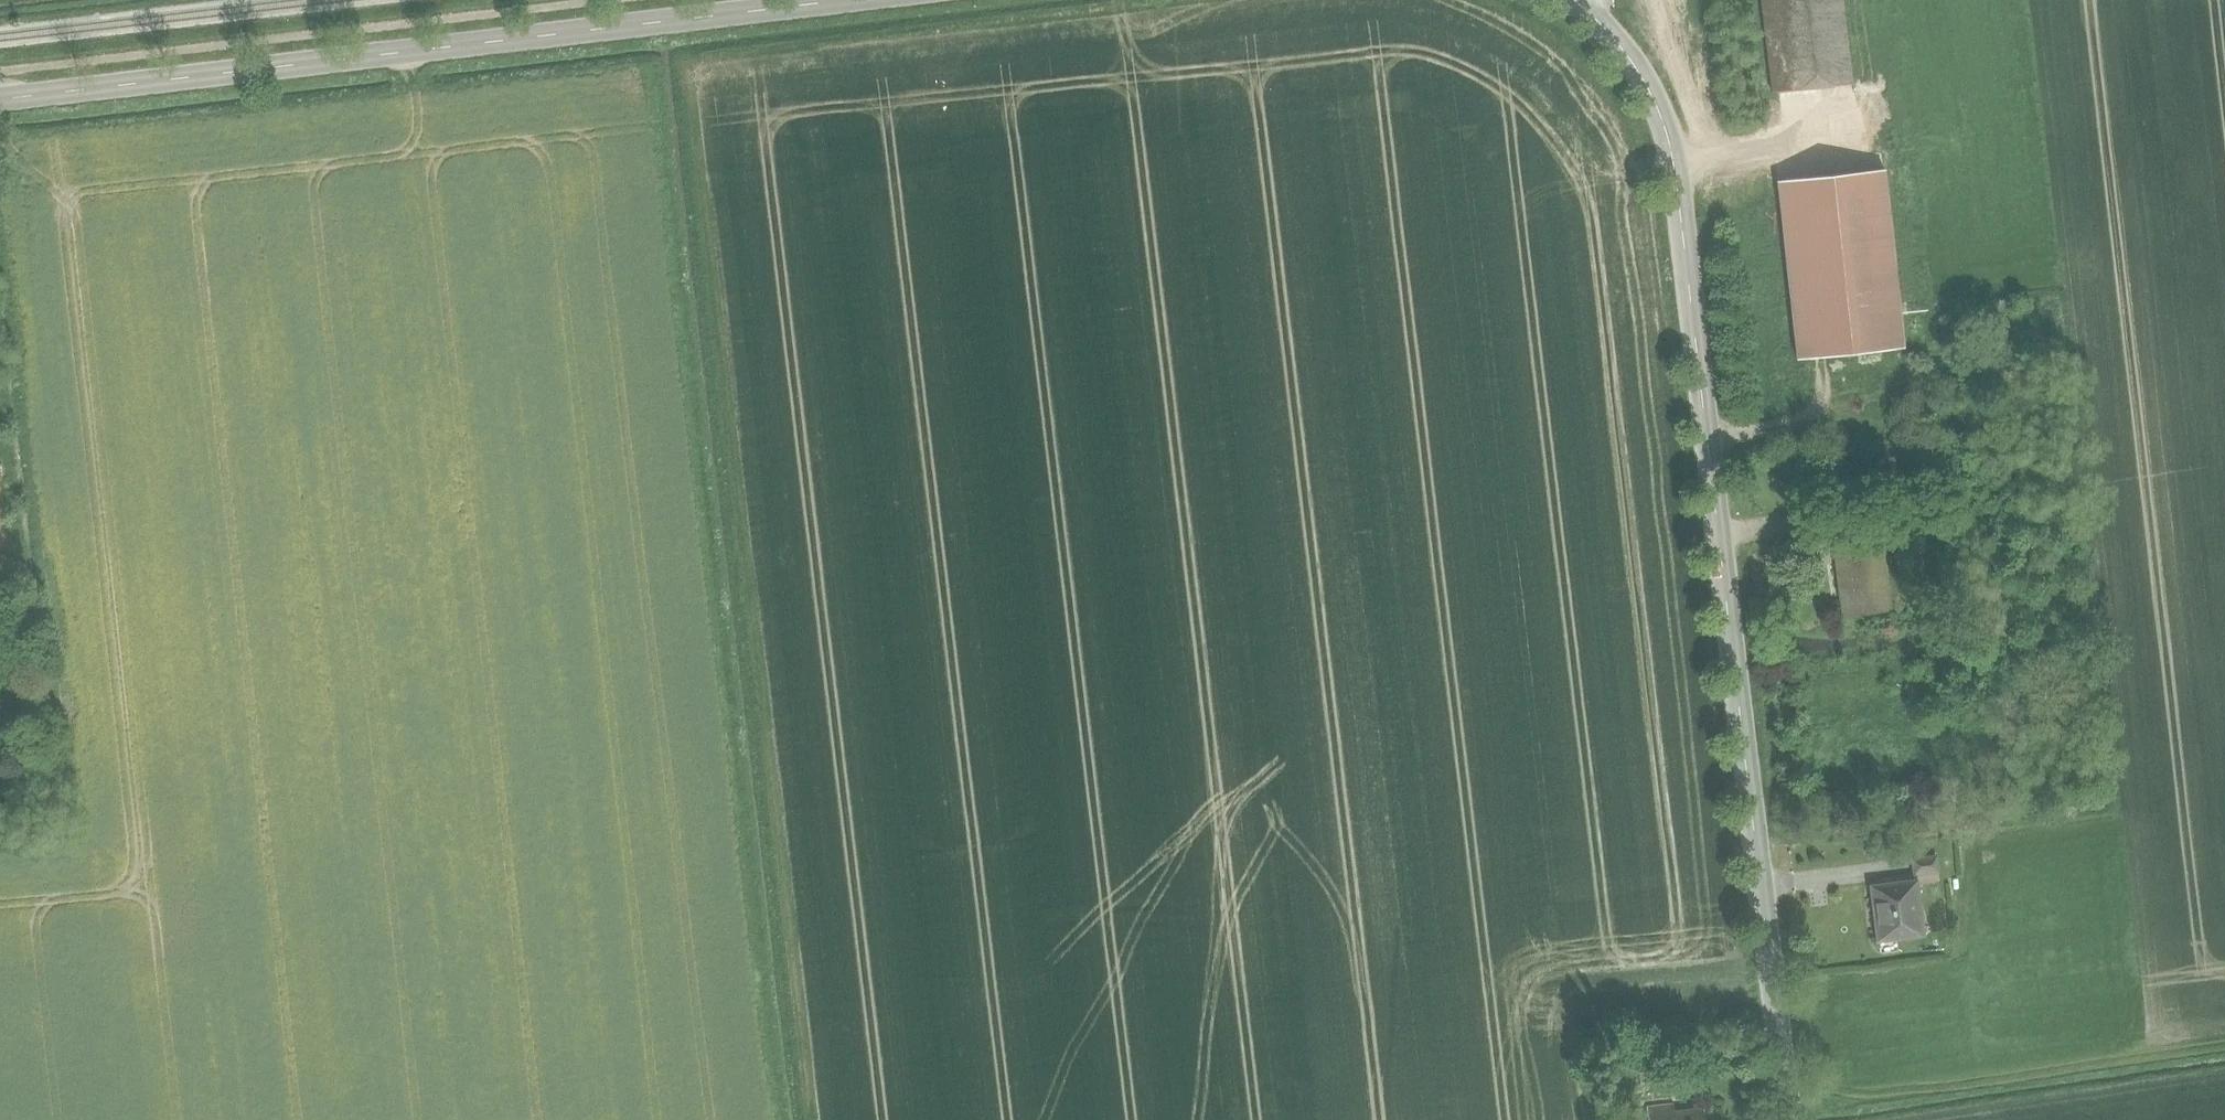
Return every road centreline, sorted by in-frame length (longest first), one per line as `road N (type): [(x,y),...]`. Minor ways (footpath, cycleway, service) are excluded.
road 1 (tertiary): [(1574,0),(1622,45),(1667,129),(1677,166),(1792,1119)]
road 2 (tertiary): [(0,101),(863,0)]

